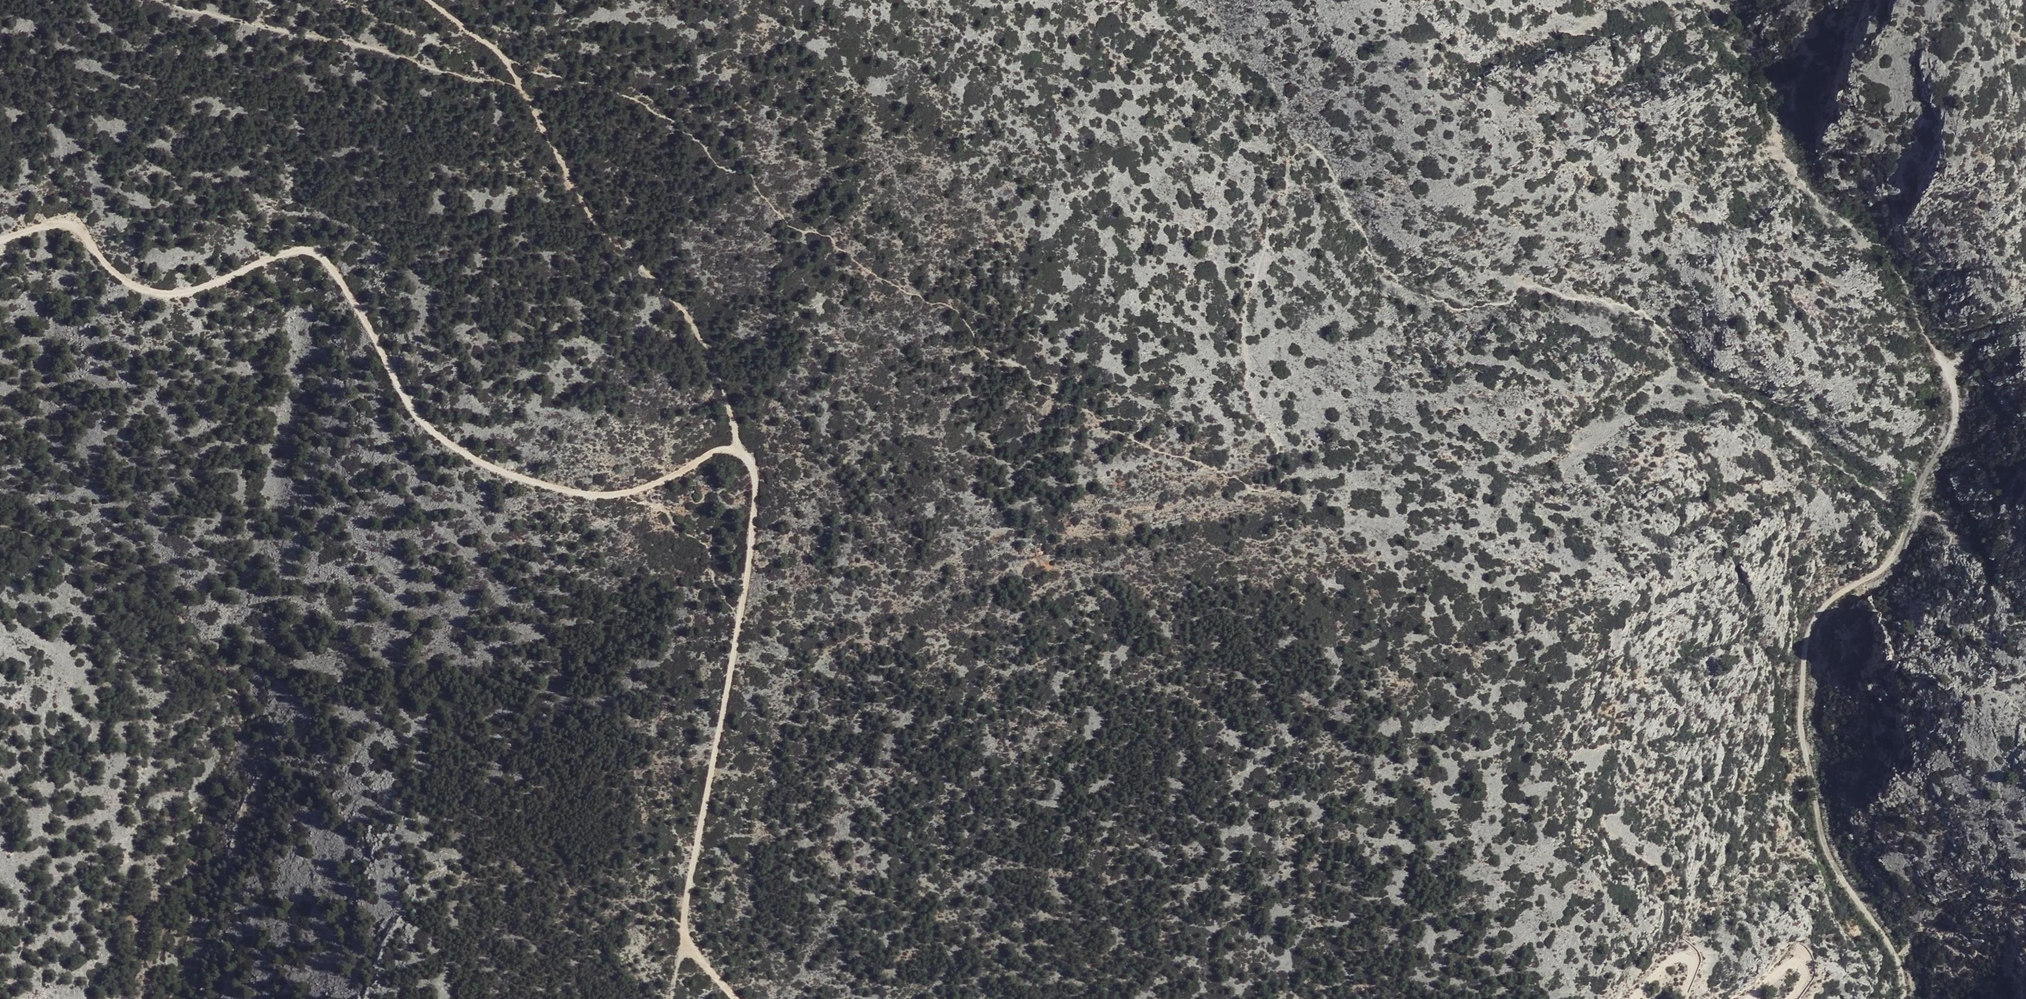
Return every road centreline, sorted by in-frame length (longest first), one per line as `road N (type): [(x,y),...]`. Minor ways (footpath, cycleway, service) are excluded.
road 1 (track): [(0,240),(74,225),(139,289),(178,295),(304,249),(338,276),(415,416),(469,455),(522,479),(580,494),(623,494),(723,449),(739,451)]
road 2 (track): [(739,451),(756,478),(748,573),(685,914),(685,940),(737,998)]
road 3 (track): [(1913,505),(1893,554),(1816,613),(1800,711),(1822,836),(1897,955),(1903,998)]
road 4 (track): [(1933,350),(1956,409),(1913,505)]
road 5 (track): [(1627,998),(1683,955),(1693,960),(1681,998)]

